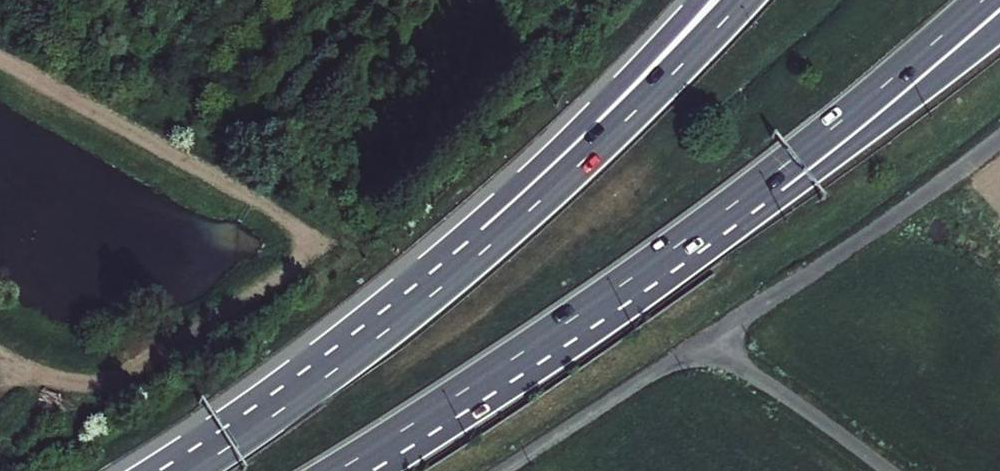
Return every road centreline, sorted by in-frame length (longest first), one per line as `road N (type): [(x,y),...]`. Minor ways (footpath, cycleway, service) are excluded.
road 1 (trunk): [(745,0),(483,254),(190,470)]
road 2 (trunk): [(697,0),(492,209),(183,470)]
road 3 (trunk): [(482,378),(736,232),(999,27)]
road 4 (trunk): [(482,378),(714,218),(980,0)]
road 5 (unclassified): [(705,337),(999,138)]
road 6 (unclassified): [(705,337),(889,470)]
road 7 (trunk): [(340,470),(482,378)]

